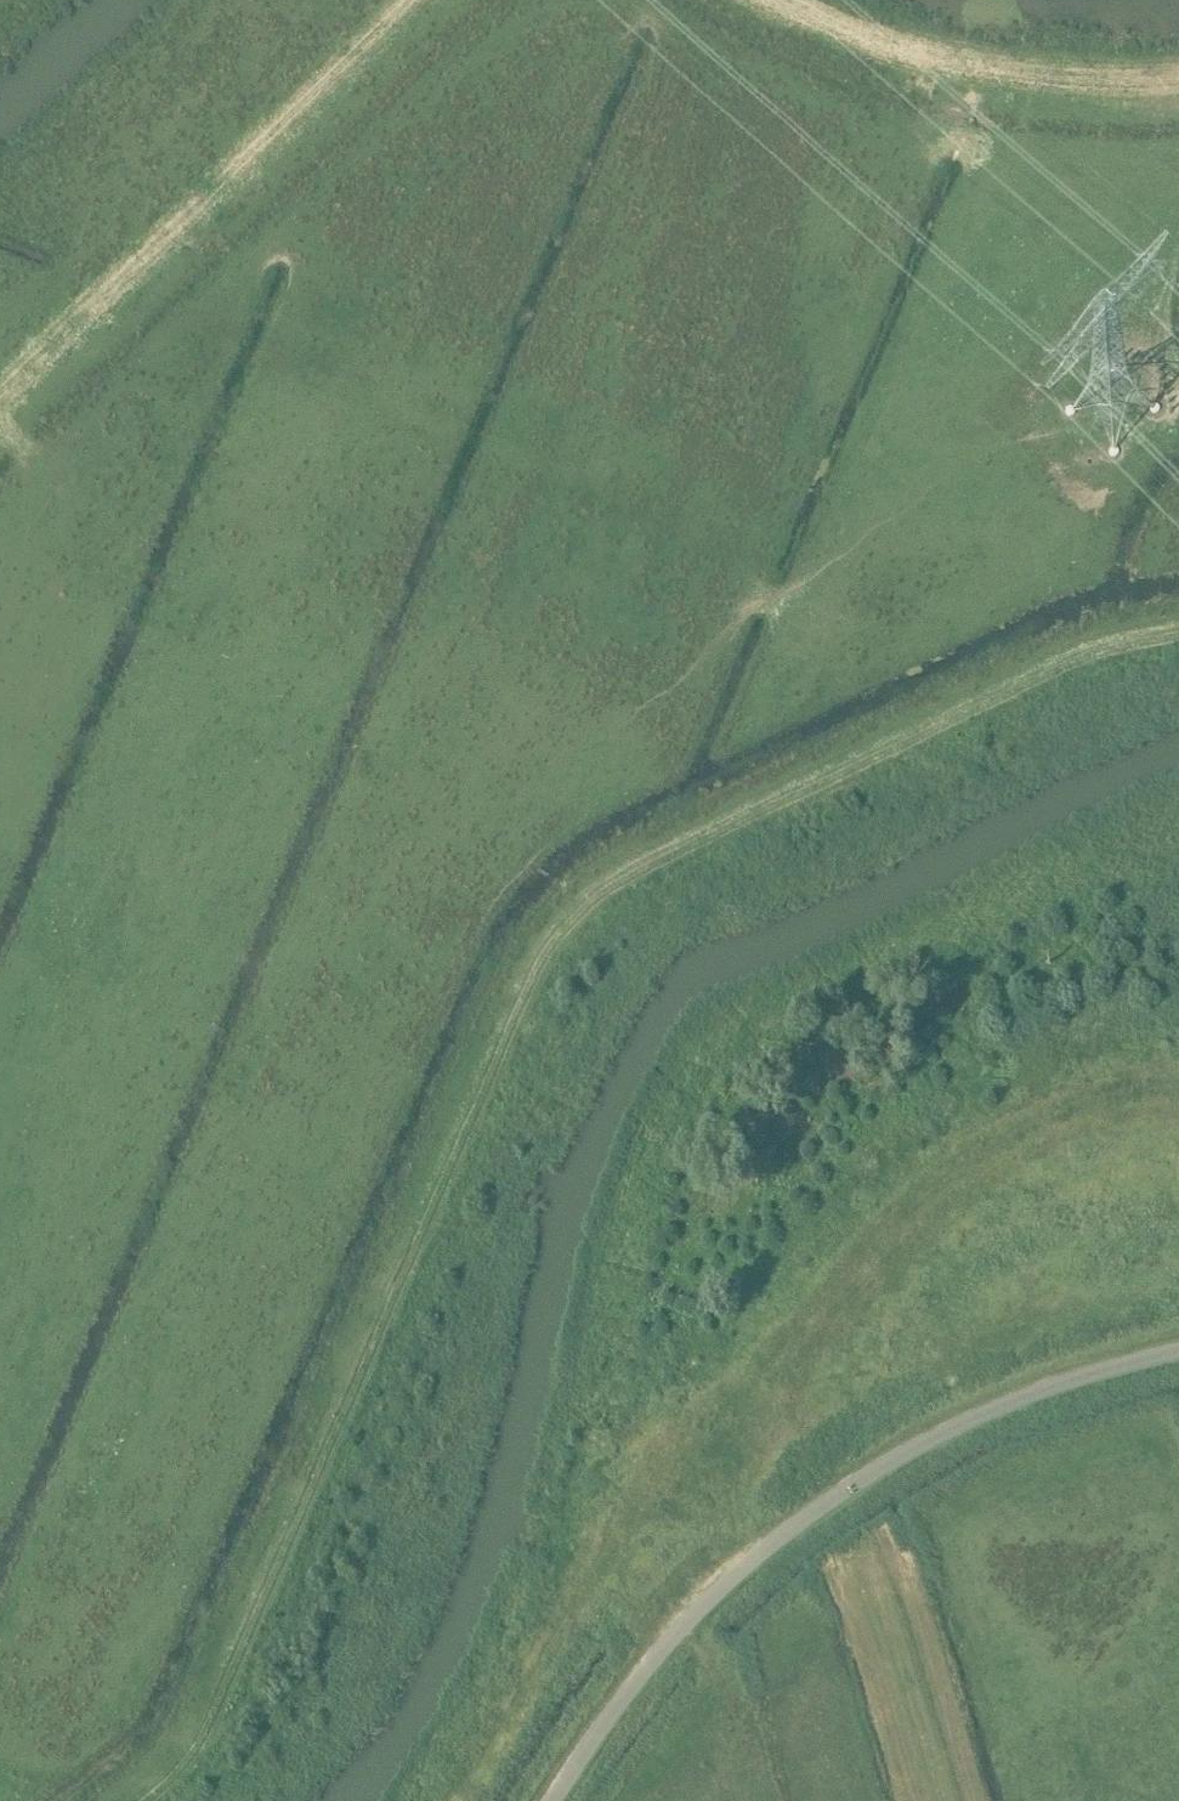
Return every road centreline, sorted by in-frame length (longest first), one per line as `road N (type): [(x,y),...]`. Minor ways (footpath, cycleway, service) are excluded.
road 1 (unclassified): [(532,1800),(626,1681),(763,1551),(902,1449),(1085,1377),(1178,1354)]

